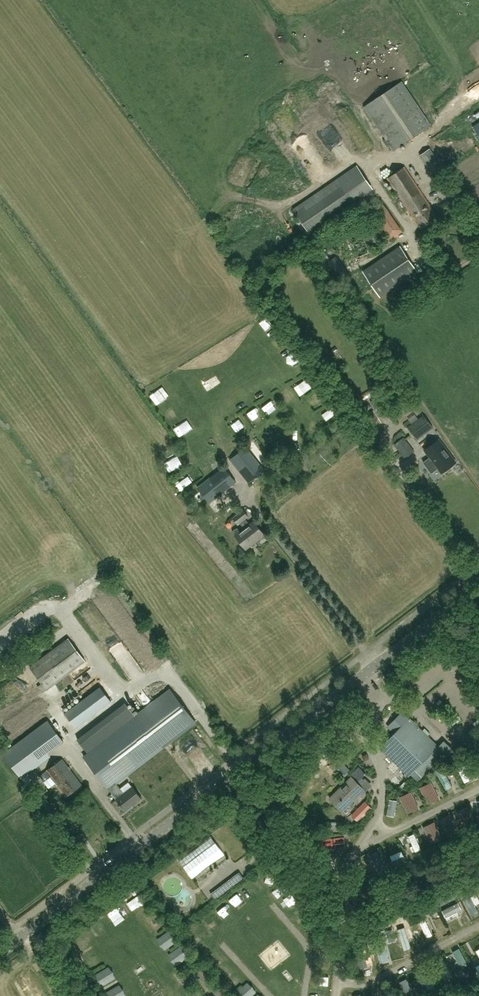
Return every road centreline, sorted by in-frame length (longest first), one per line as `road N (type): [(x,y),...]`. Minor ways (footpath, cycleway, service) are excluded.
road 1 (tertiary): [(0,957),(478,583)]

